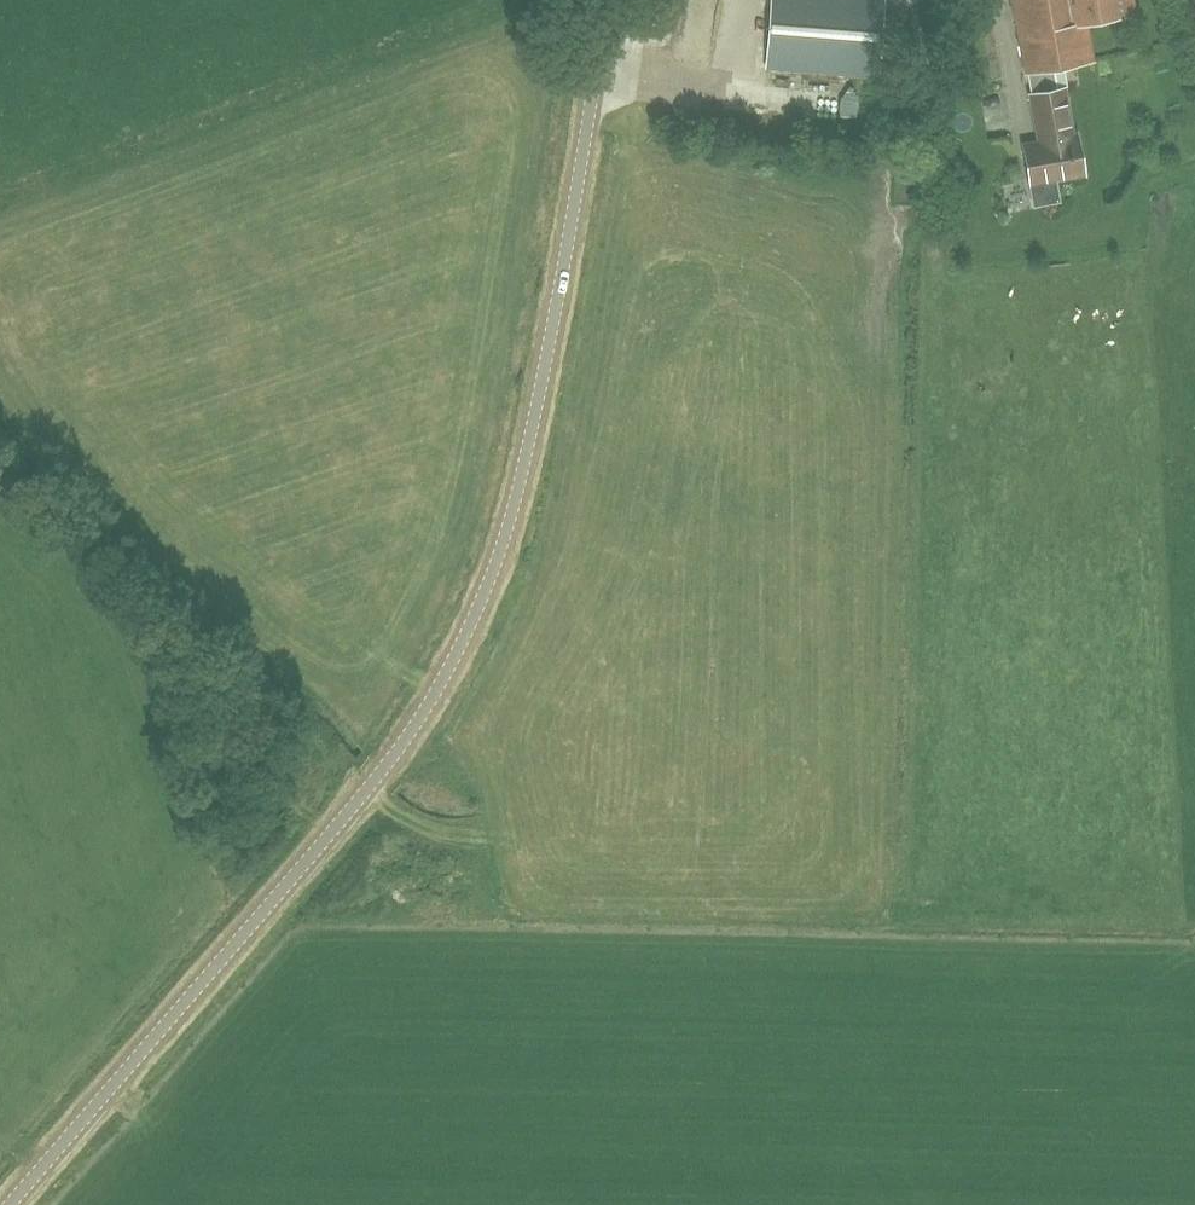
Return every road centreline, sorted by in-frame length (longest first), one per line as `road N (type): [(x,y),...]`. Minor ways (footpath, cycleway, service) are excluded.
road 1 (tertiary): [(7,1204),(382,771),(446,673),(516,499),(605,0)]

